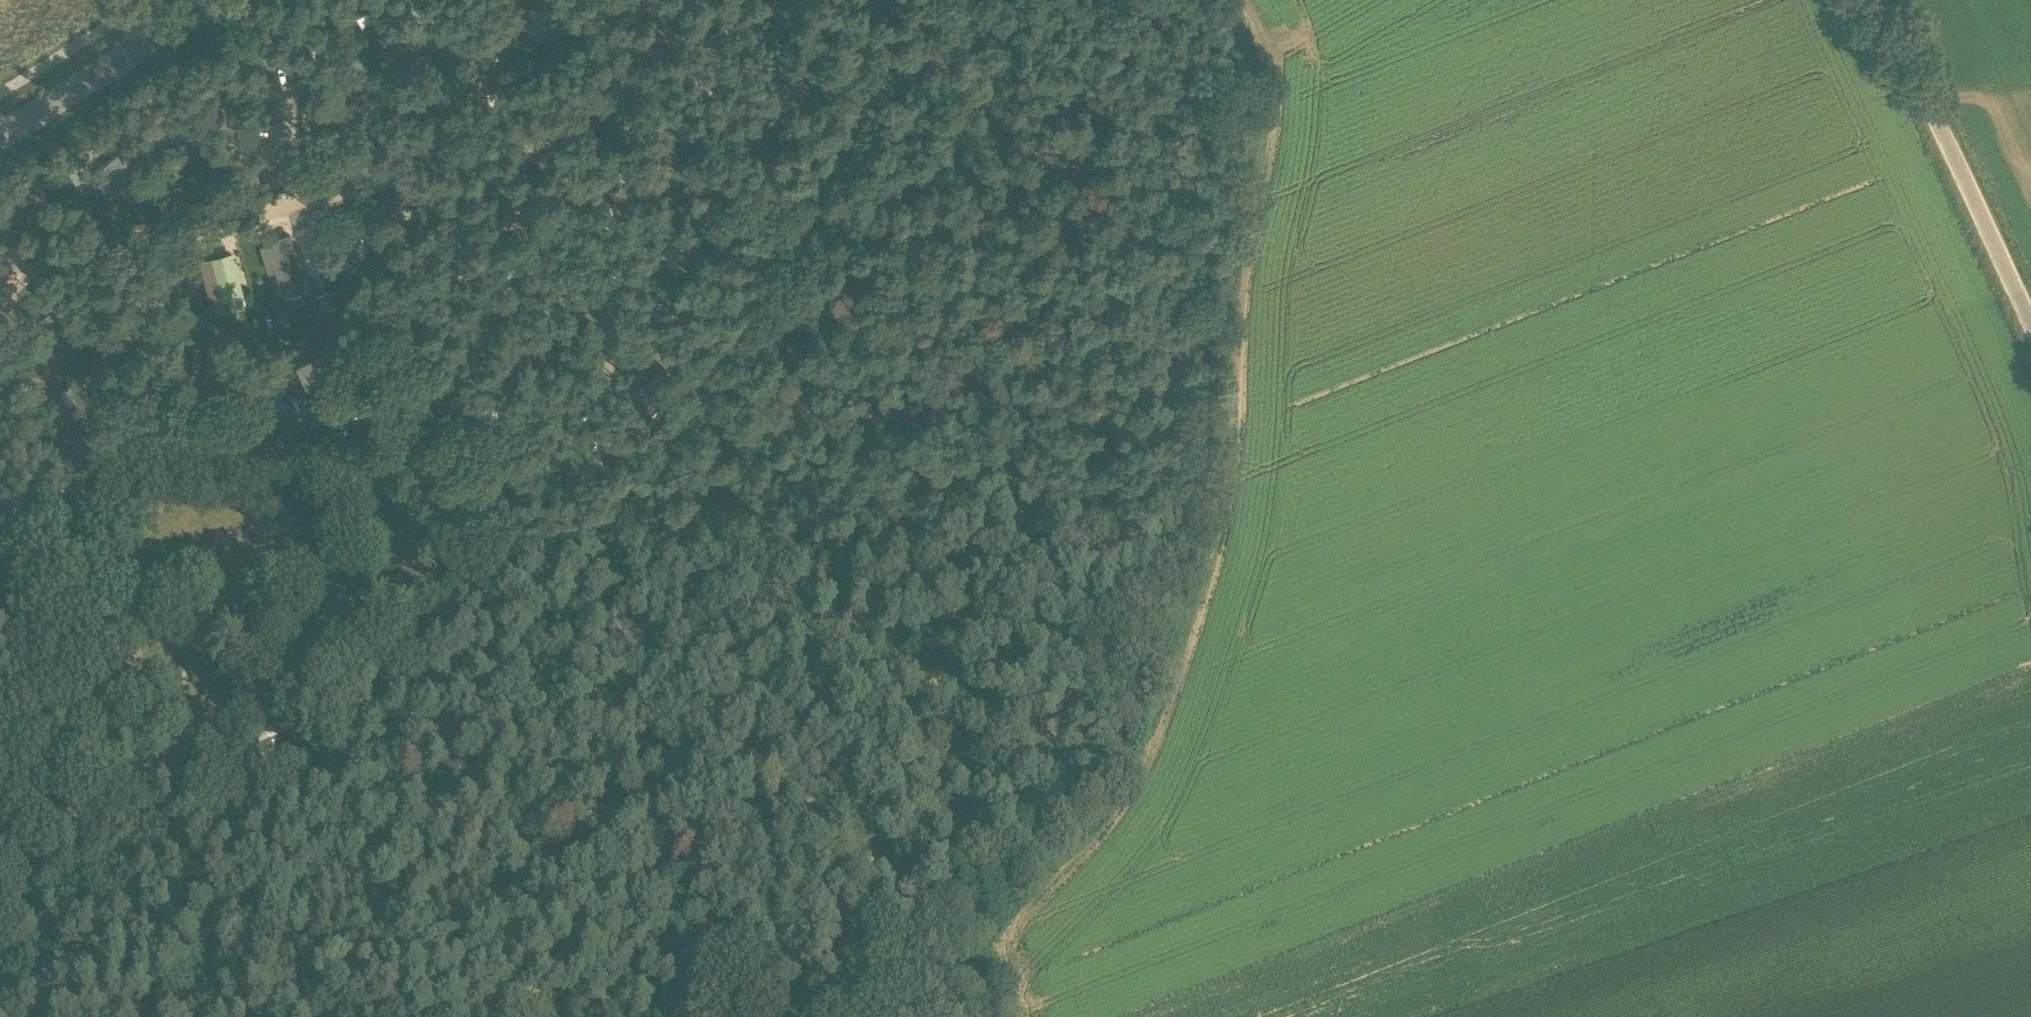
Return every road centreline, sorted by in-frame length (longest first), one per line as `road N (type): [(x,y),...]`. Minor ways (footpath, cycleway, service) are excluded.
road 1 (unclassified): [(2030,336),(1883,0)]
road 2 (tertiary): [(0,130),(205,0)]

